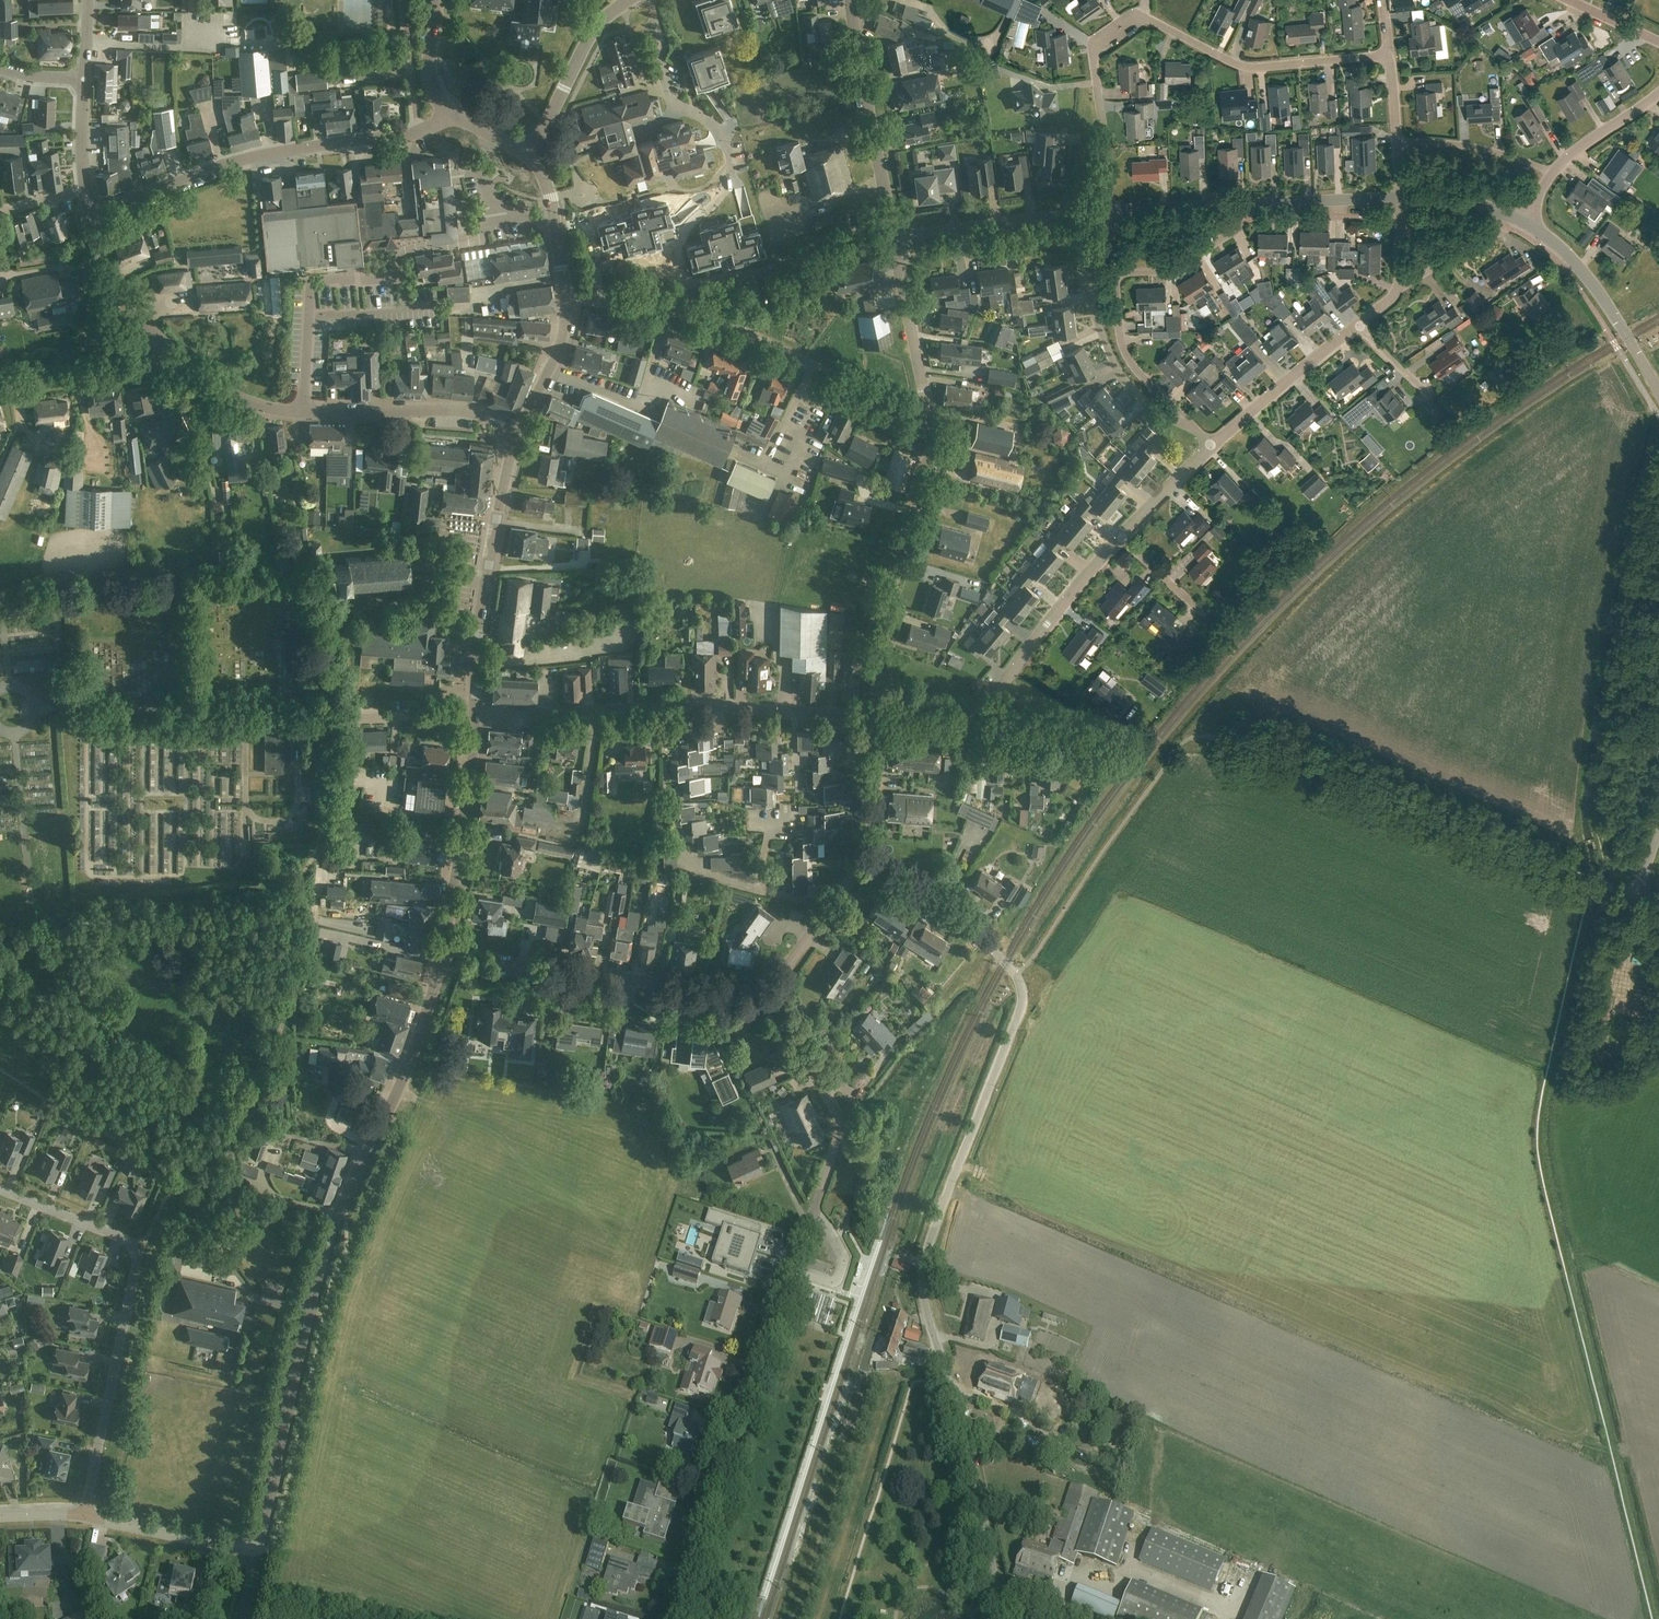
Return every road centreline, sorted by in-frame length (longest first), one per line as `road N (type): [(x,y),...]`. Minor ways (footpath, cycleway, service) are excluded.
road 1 (unclassified): [(1000,1599),(924,1295),(925,1263),(1021,989),(1007,962),(953,913),(864,865)]
road 2 (unclassified): [(674,1618),(784,1273),(840,1136),(841,1121),(774,998)]
road 3 (secondary): [(257,1552),(341,1206),(401,1089),(444,959)]
road 4 (unclassified): [(1636,897),(1302,754),(1209,736),(1178,749)]
road 5 (residential): [(1111,210),(1094,63),(1103,36),(1140,16),(1250,68),(1389,53)]
road 6 (track): [(1603,883),(1605,773),(1658,433)]
road 7 (residential): [(85,1517),(135,1253),(121,1240),(0,1189)]
road 8 (residential): [(875,716),(712,707),(475,714)]
road 9 (residential): [(931,420),(672,301),(565,295)]
road 10 (tertiary): [(92,216),(233,161),(420,133),(451,112)]
road 11 (residential): [(774,998),(444,959)]
road 12 (residential): [(875,716),(878,628),(932,452),(931,420)]
road 13 (secondary): [(475,714),(477,645),(519,431)]
road 14 (tertiary): [(519,431),(462,413),(303,414),(246,402)]
road 15 (secondary): [(444,959),(475,714)]
road 16 (tertiary): [(894,239),(852,0)]
road 17 (residential): [(984,724),(989,705),(1119,535)]
road 18 (residential): [(1181,416),(1164,417),(1120,375),(1084,288),(1076,236)]
road 19 (tertiary): [(894,239),(1111,210)]
road 20 (residential): [(727,185),(730,151),(716,127),(671,104),(655,0)]
road 21 (tertiary): [(1527,217),(1587,277),(1658,389)]
road 22 (residential): [(1211,445),(1357,325)]
road 23 (tertiary): [(527,154),(592,35),(628,0)]
road 24 (residential): [(899,262),(1076,236)]
road 25 (residential): [(257,1552),(85,1517)]
road 26 (residential): [(329,719),(326,554)]
road 27 (residential): [(1181,416),(1127,357),(1116,273)]
road 28 (tertiary): [(1240,203),(1402,196)]
road 29 (residential): [(931,420),(899,262)]
road 30 (residential): [(1551,173),(1493,151),(1398,141)]
road 31 (residential): [(1116,273),(1179,265),(1230,233),(1240,203)]
road 32 (tertiary): [(165,349),(132,309),(92,216)]
road 33 (residential): [(864,865),(872,845),(875,716)]
road 34 (secondary): [(565,295),(555,216),(544,177),(527,154)]
road 35 (residential): [(475,714),(329,719)]
road 36 (secondary): [(519,431),(562,341),(565,295)]
road 37 (tertiary): [(0,386),(138,368)]
road 38 (residential): [(92,216),(81,142),(87,79)]
road 39 (unclassified): [(1551,173),(1658,93)]
road 40 (residential): [(329,719),(322,849)]
road 41 (tertiary): [(1111,210),(1240,203)]
road 42 (residential): [(1119,535),(1211,445)]
road 43 (residential): [(138,368),(161,391),(205,411),(241,412),(246,402)]
road 44 (secondary): [(451,112),(435,97),(429,75),(436,0)]

